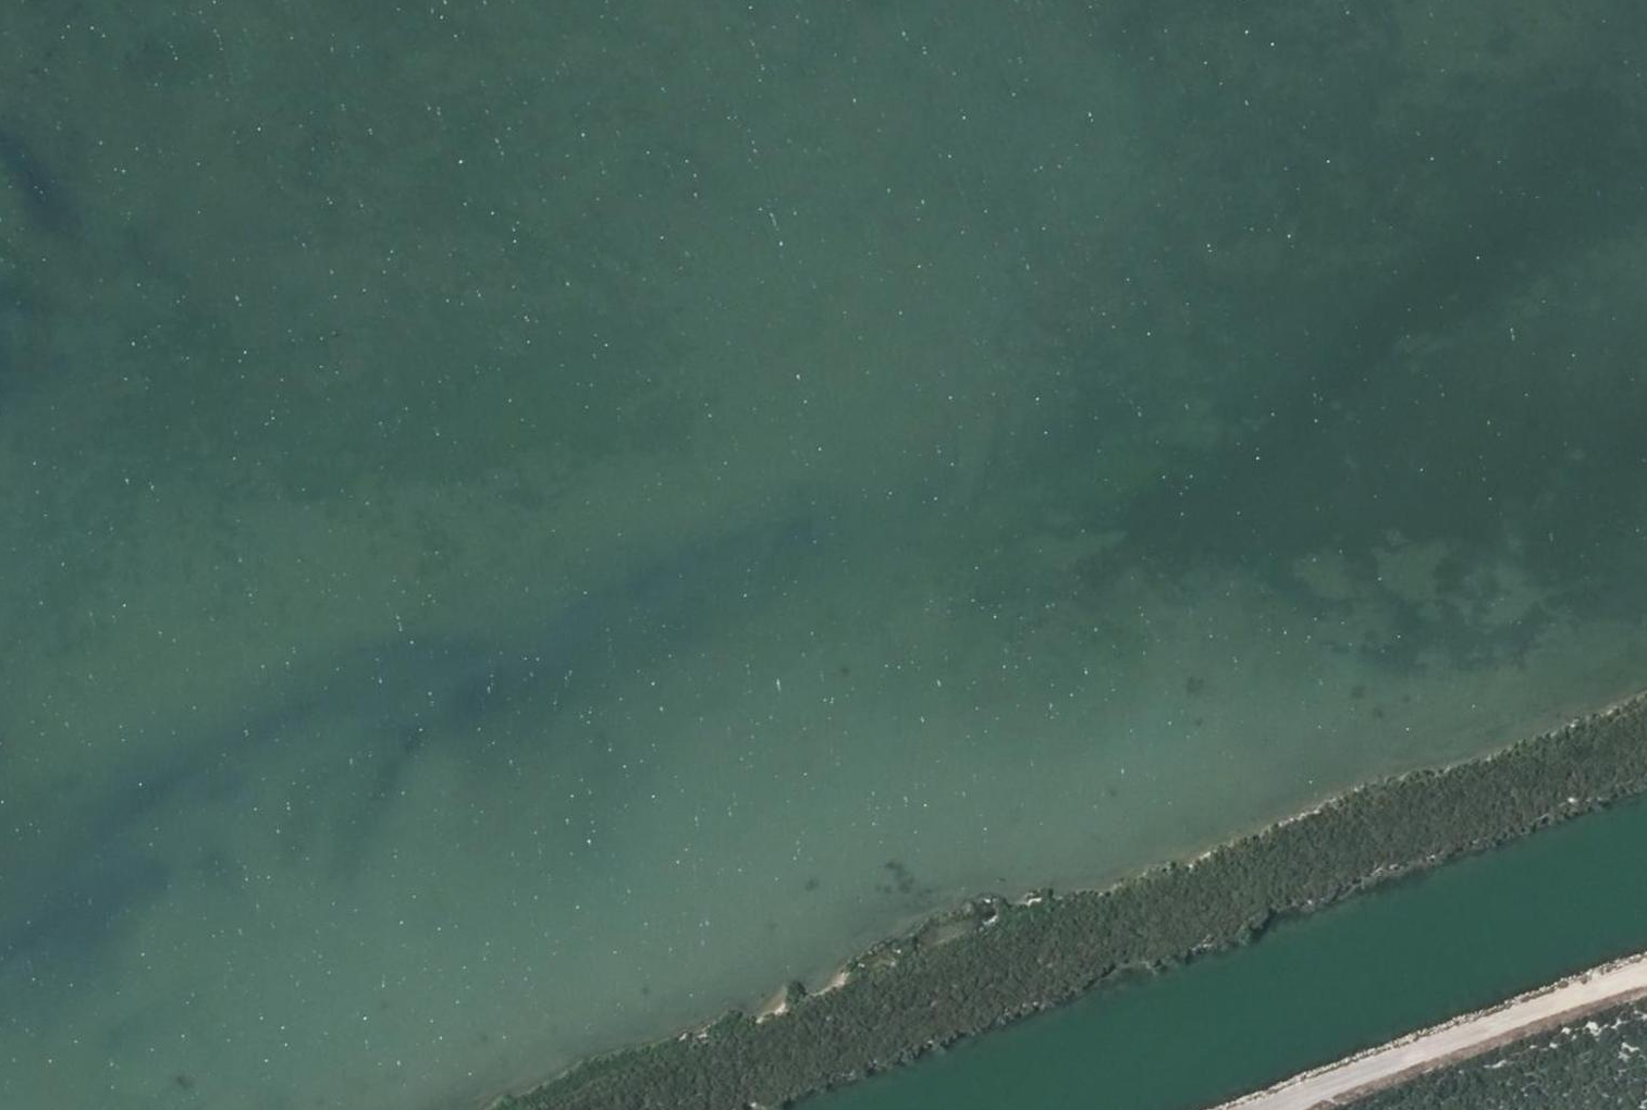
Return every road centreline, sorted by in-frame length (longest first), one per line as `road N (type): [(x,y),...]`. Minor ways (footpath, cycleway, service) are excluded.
road 1 (track): [(1646,974),(1281,1109)]

